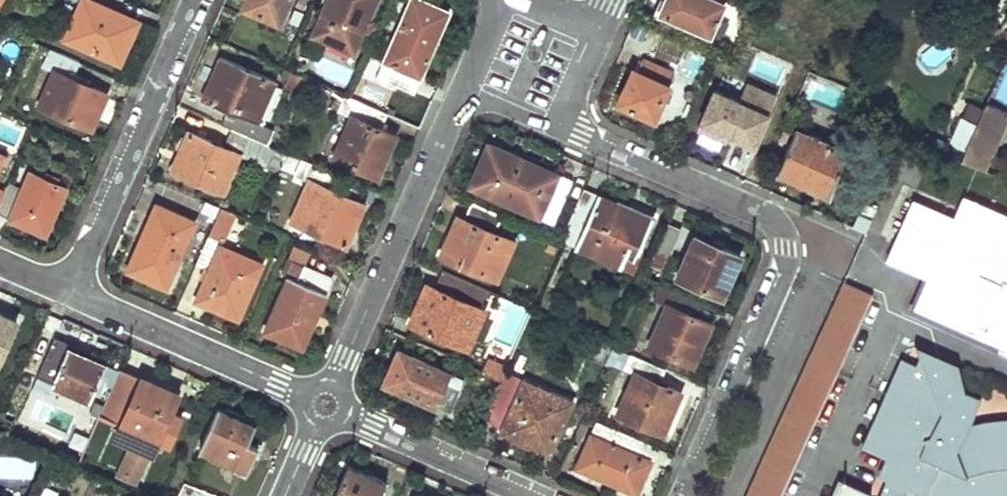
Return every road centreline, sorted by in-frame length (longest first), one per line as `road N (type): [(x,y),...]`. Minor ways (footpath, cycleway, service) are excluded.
road 1 (residential): [(685,495),(787,252),(780,230),(759,211),(561,125)]
road 2 (residential): [(325,405),(464,91)]
road 3 (residential): [(69,293),(195,0)]
road 4 (residential): [(69,293),(325,405)]
road 5 (residential): [(325,405),(534,495)]

